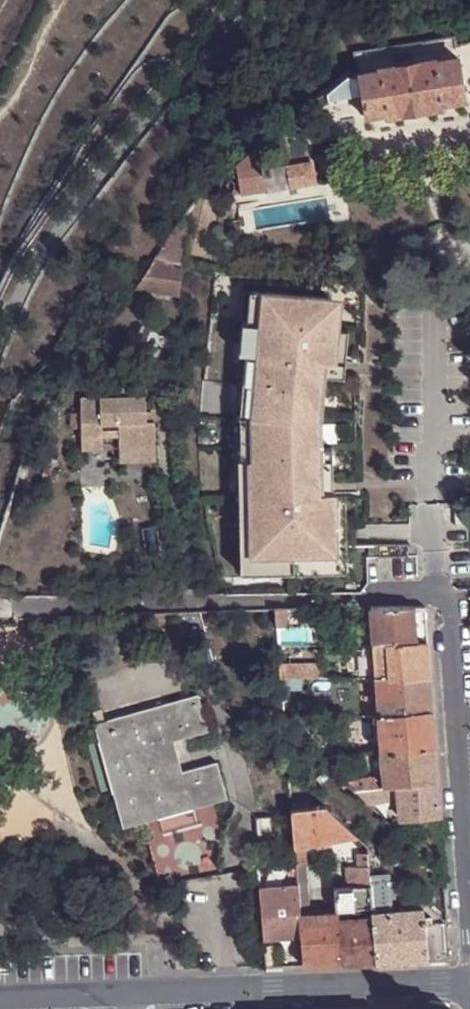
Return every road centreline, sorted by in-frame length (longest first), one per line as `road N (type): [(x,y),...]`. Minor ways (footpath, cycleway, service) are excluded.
road 1 (residential): [(469,982),(0,1002)]
road 2 (residential): [(469,838),(450,619),(429,520)]

